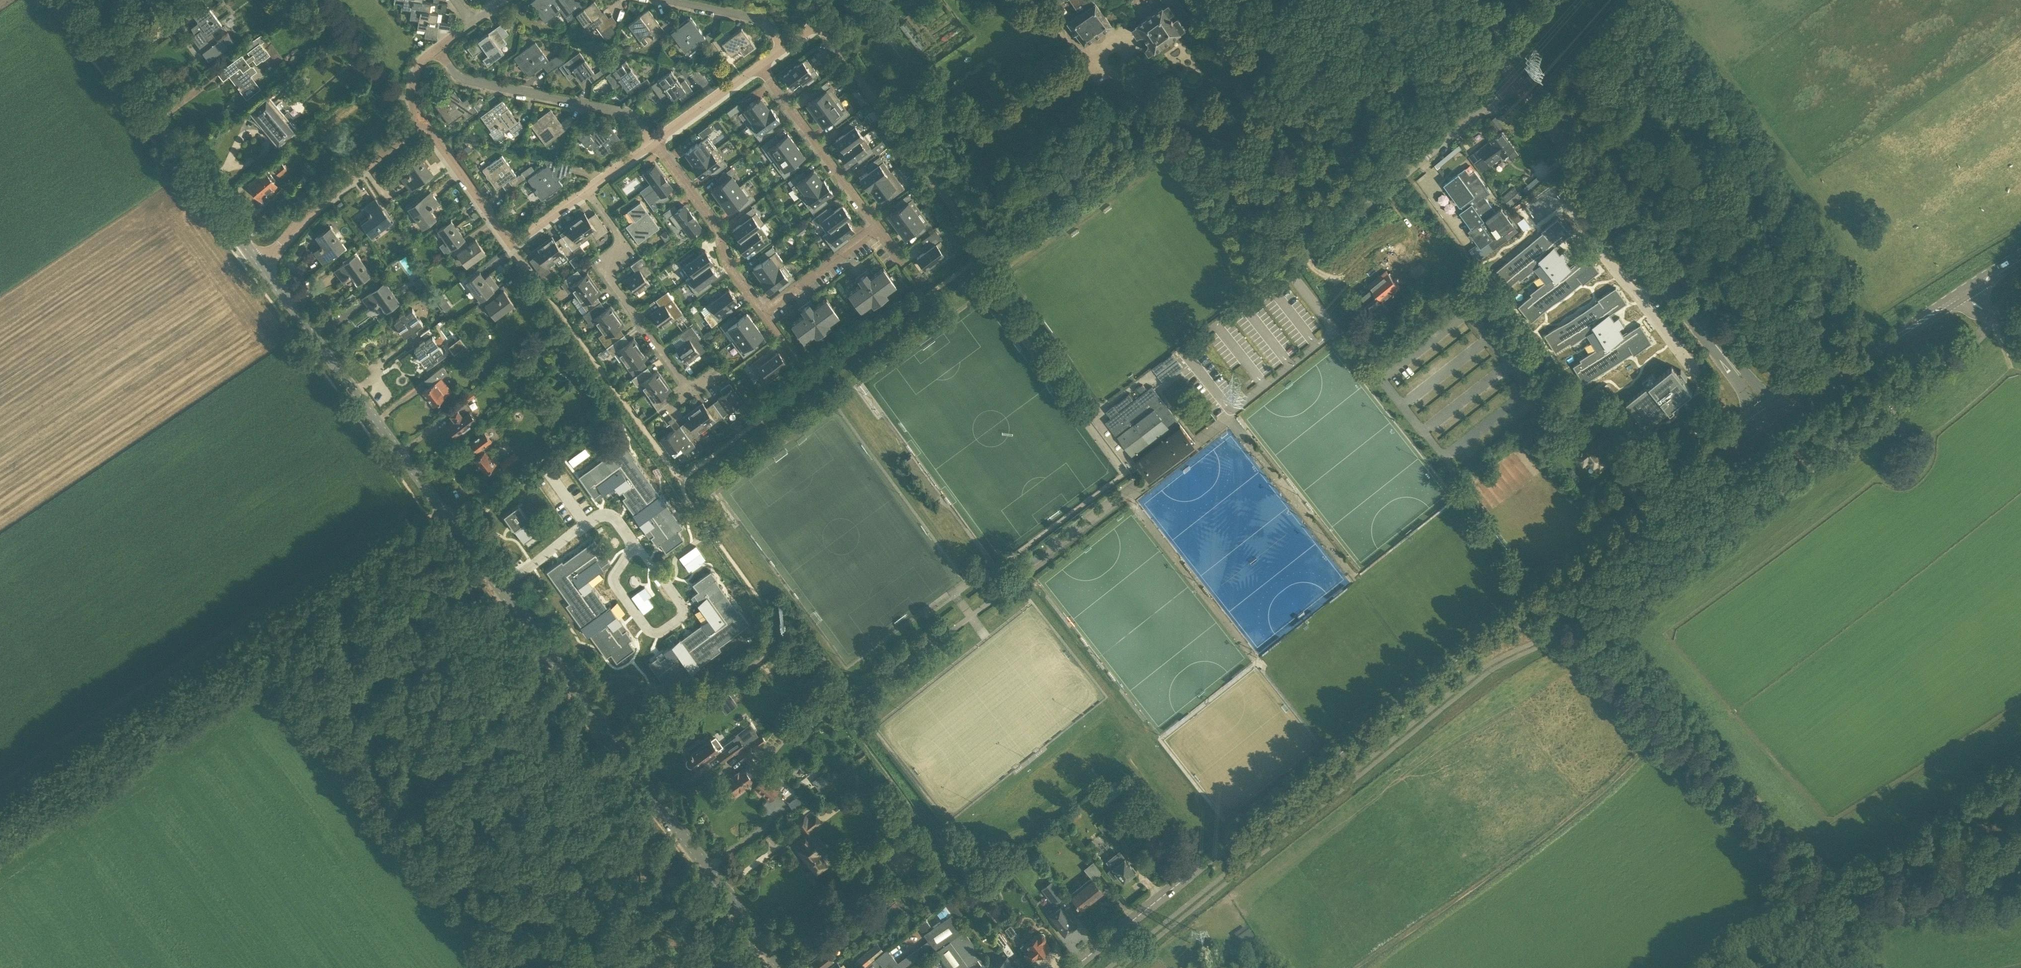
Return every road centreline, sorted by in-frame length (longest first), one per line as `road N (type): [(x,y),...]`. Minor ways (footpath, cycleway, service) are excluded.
road 1 (secondary): [(1073,967),(1678,487)]
road 2 (track): [(445,512),(0,821)]
road 3 (residential): [(780,967),(501,590)]
road 4 (residential): [(501,590),(261,265)]
road 5 (secondary): [(1711,341),(1517,82)]
road 6 (track): [(1666,718),(1820,898),(1813,967)]
road 7 (unclassified): [(1292,265),(1517,82)]
road 8 (residential): [(261,265),(110,61)]
road 9 (residential): [(655,141),(630,113),(464,79),(438,48)]
road 10 (track): [(1417,75),(1316,60),(1200,17),(1187,0)]
road 11 (residential): [(691,392),(605,273),(622,238),(587,190)]
road 12 (residential): [(261,265),(318,204),(422,119)]
road 13 (track): [(1824,911),(1886,896),(1933,868),(2020,862)]
road 14 (residential): [(762,313),(655,141)]
road 15 (residential): [(759,65),(878,228)]
road 16 (residential): [(501,590),(594,518),(616,518),(634,542)]
road 17 (residential): [(511,244),(422,119)]
road 18 (residential): [(878,228),(762,313)]
road 19 (secondary): [(1896,337),(1778,406)]
road 20 (secondary): [(1787,418),(1896,337)]
road 21 (residential): [(655,141),(759,65)]
road 22 (residential): [(634,542),(686,614),(654,634)]
road 23 (residential): [(783,47),(760,18),(673,0)]
road 24 (track): [(1586,628),(1666,718)]

